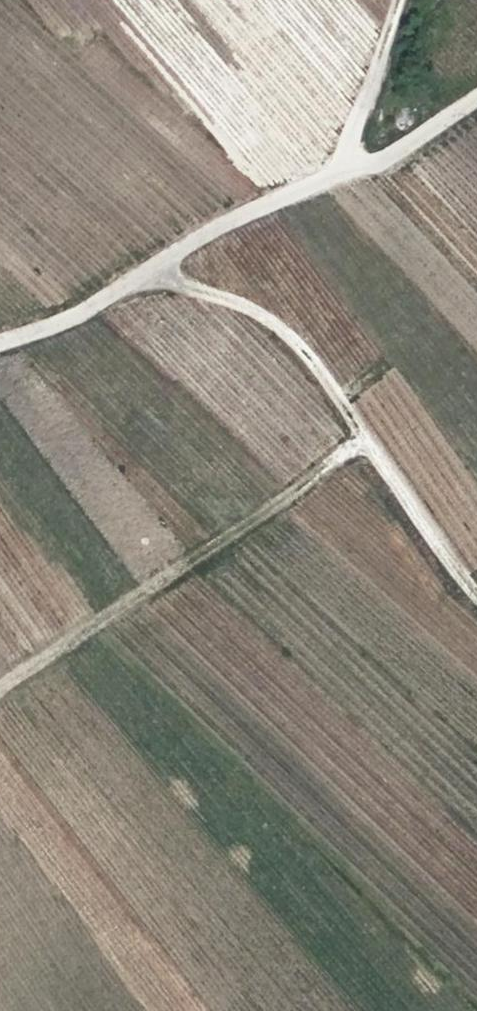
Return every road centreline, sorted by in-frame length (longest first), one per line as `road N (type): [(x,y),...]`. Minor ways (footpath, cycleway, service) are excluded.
road 1 (track): [(398,0),(339,175),(33,336),(0,345)]
road 2 (track): [(130,279),(221,298),(289,337),(476,594)]
road 3 (track): [(0,690),(367,440)]
road 4 (track): [(339,175),(430,138),(476,97)]

